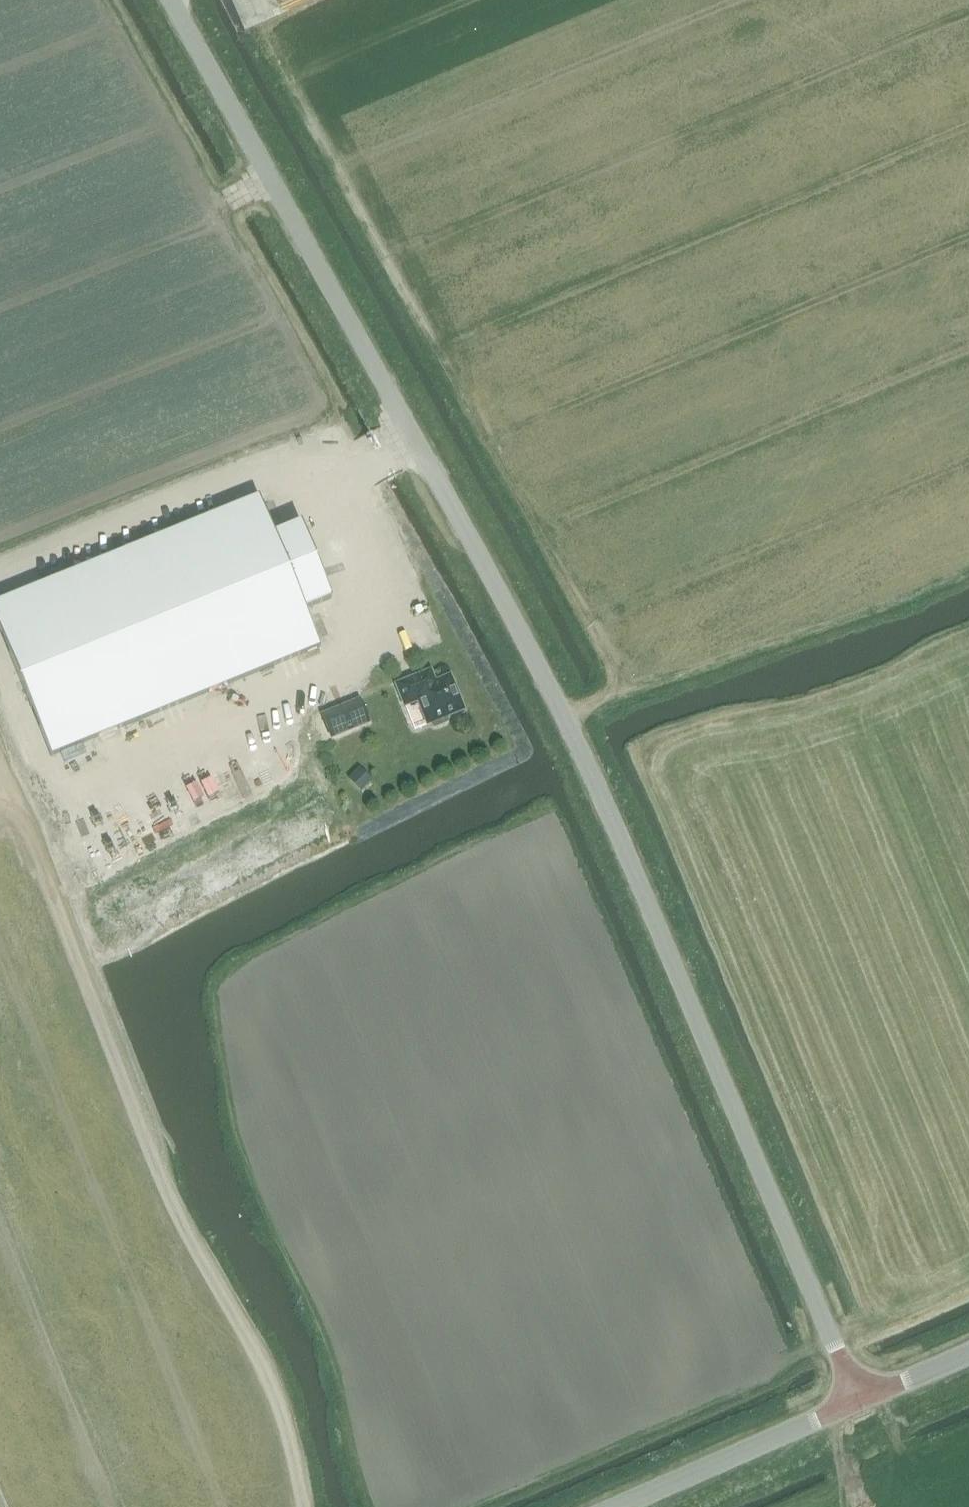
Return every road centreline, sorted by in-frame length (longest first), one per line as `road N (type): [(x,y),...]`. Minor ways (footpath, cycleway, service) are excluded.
road 1 (unclassified): [(859,1398),(637,873),(548,685),(169,0)]
road 2 (tertiary): [(614,1506),(859,1398)]

